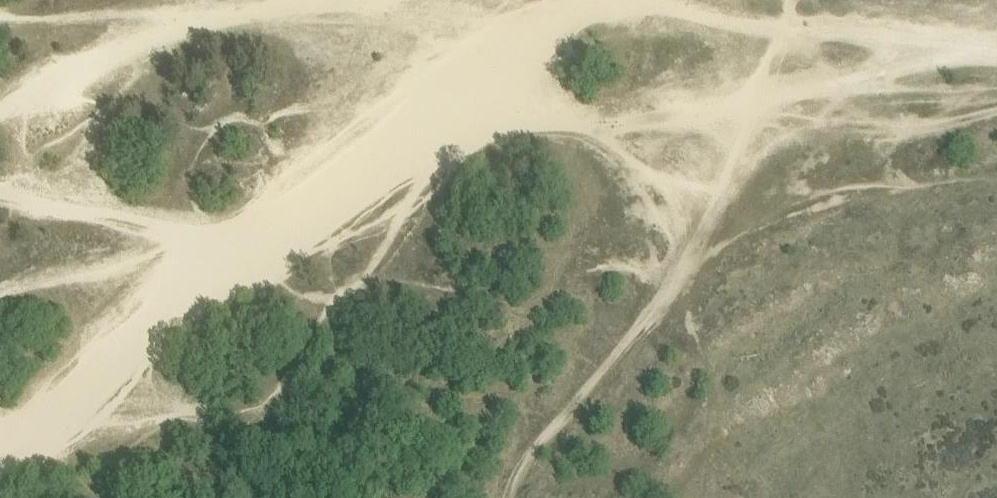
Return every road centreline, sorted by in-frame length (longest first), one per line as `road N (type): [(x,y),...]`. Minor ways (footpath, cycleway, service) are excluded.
road 1 (track): [(506,497),(520,468),(680,276),(784,25)]
road 2 (track): [(217,280),(604,2)]
road 3 (track): [(604,2),(996,52)]
road 4 (track): [(0,192),(276,238)]

